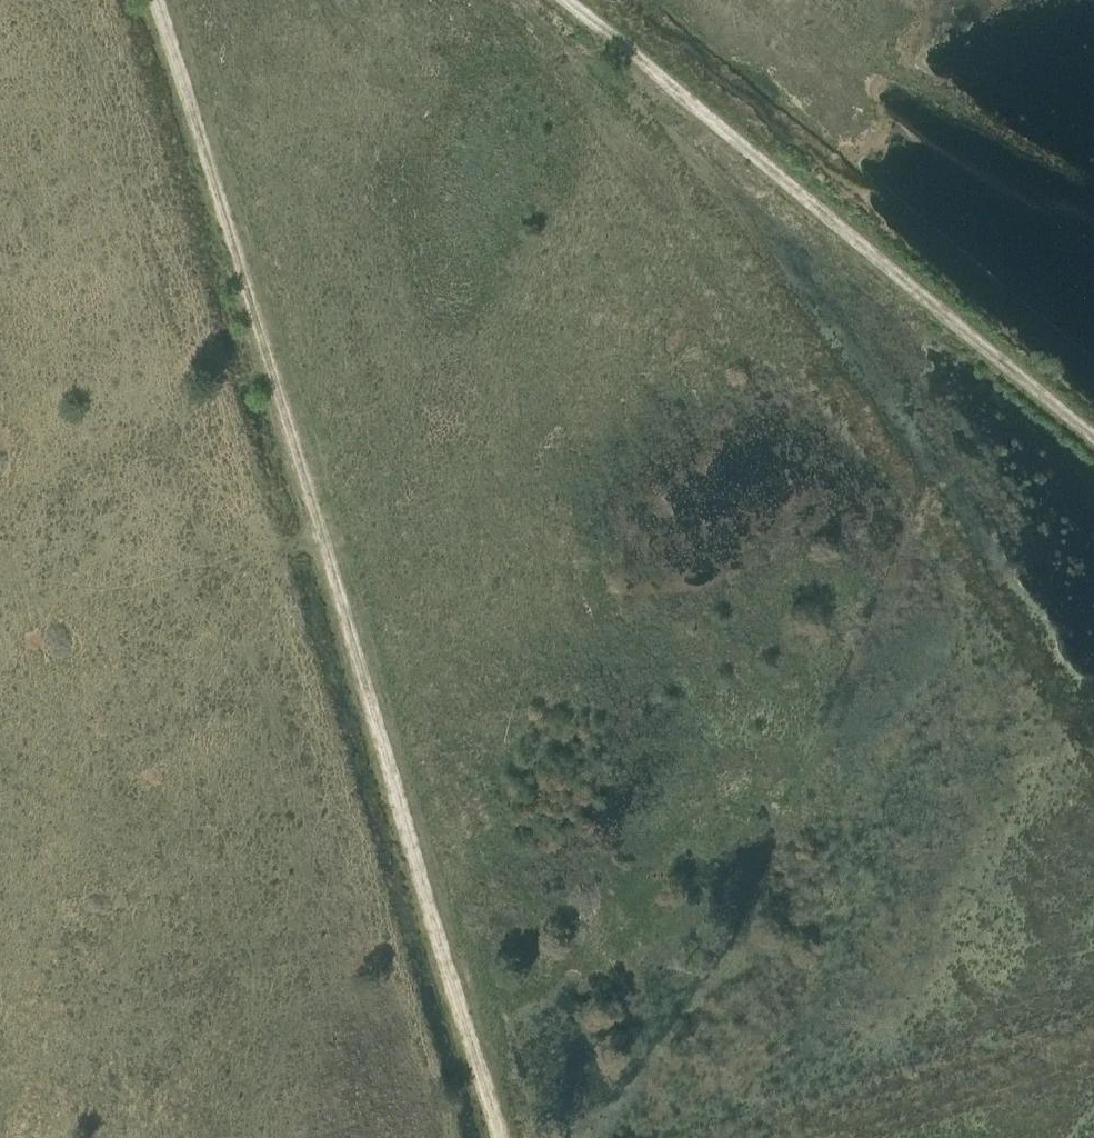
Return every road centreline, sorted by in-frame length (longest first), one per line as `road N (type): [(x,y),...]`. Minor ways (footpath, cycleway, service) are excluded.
road 1 (track): [(154,0),(505,1137)]
road 2 (track): [(566,0),(1093,436)]

